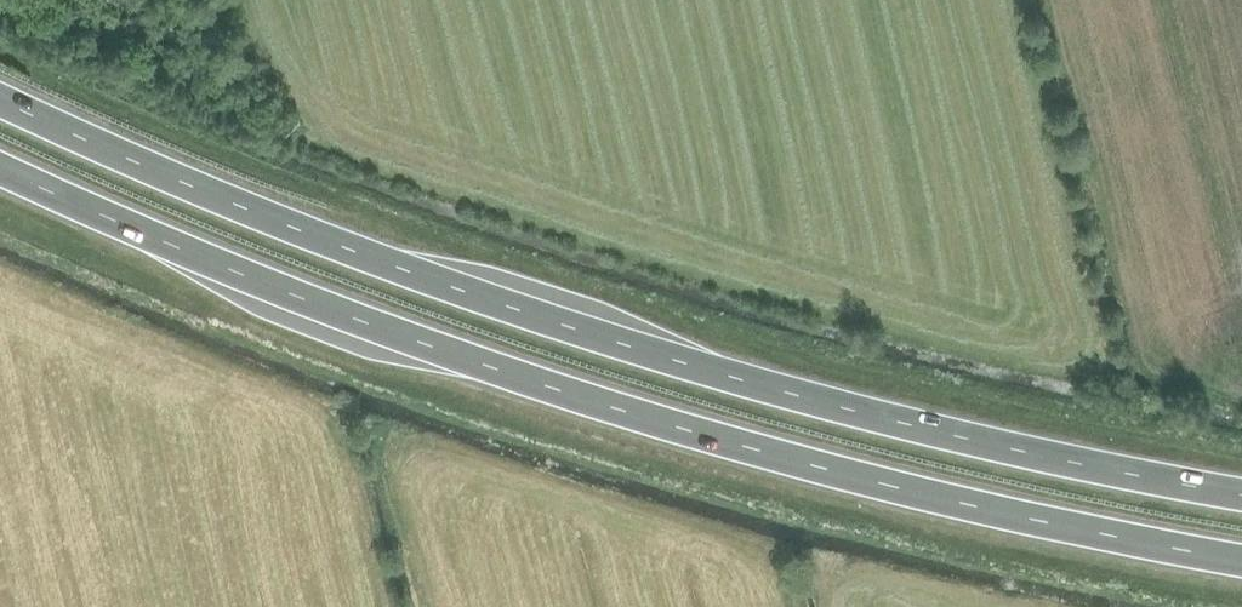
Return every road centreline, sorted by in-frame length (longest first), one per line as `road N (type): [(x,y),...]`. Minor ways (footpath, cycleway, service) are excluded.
road 1 (trunk): [(1241,497),(1058,462),(818,403),(552,323),(134,164),(0,100)]
road 2 (trunk): [(0,168),(328,311),(536,384),(799,464),(1241,563)]

